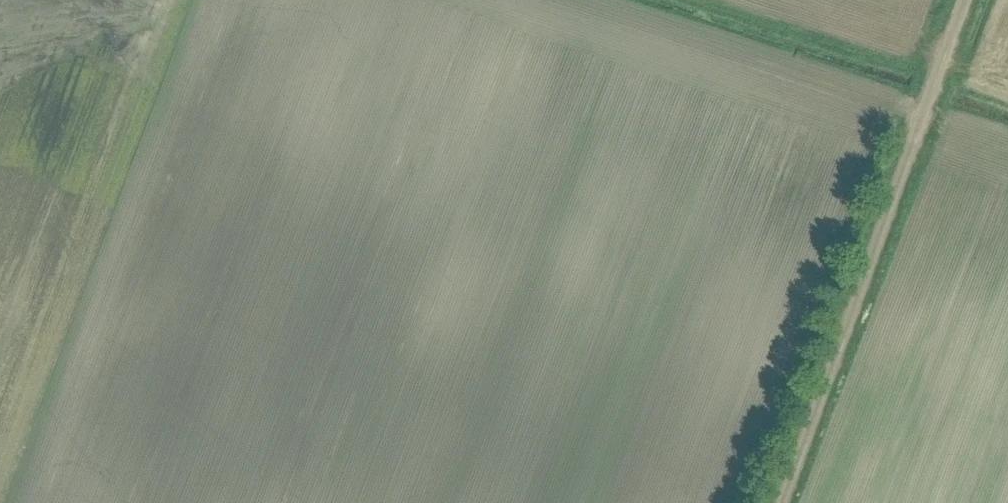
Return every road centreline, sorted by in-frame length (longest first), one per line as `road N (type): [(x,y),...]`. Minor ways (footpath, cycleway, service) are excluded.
road 1 (unclassified): [(960,0),(771,502)]

